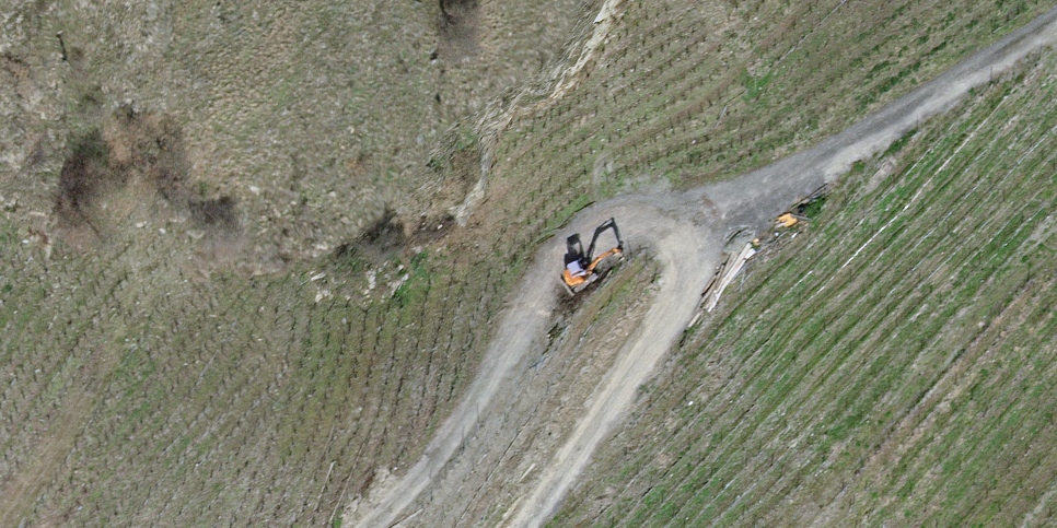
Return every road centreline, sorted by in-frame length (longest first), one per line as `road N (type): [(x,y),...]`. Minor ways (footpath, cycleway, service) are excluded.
road 1 (track): [(523,527),(697,283),(660,215),(564,258),(433,484),(386,527)]
road 2 (track): [(697,283),(795,185),(1056,30)]
road 3 (track): [(1056,251),(806,527)]
road 4 (track): [(9,527),(99,386)]

